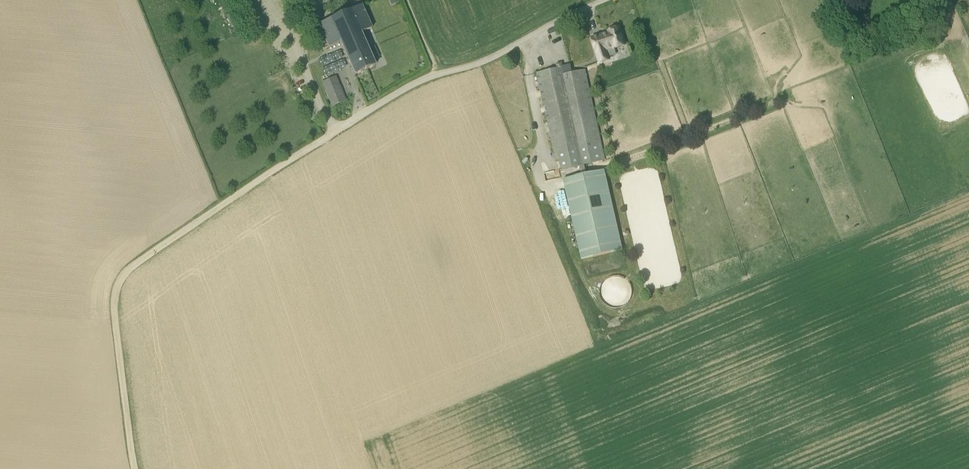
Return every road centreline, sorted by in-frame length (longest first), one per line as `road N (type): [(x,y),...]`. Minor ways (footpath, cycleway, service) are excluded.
road 1 (track): [(136,468),(116,318),(125,275),(351,120)]
road 2 (unclassified): [(351,120),(412,84),(495,56),(604,0)]

